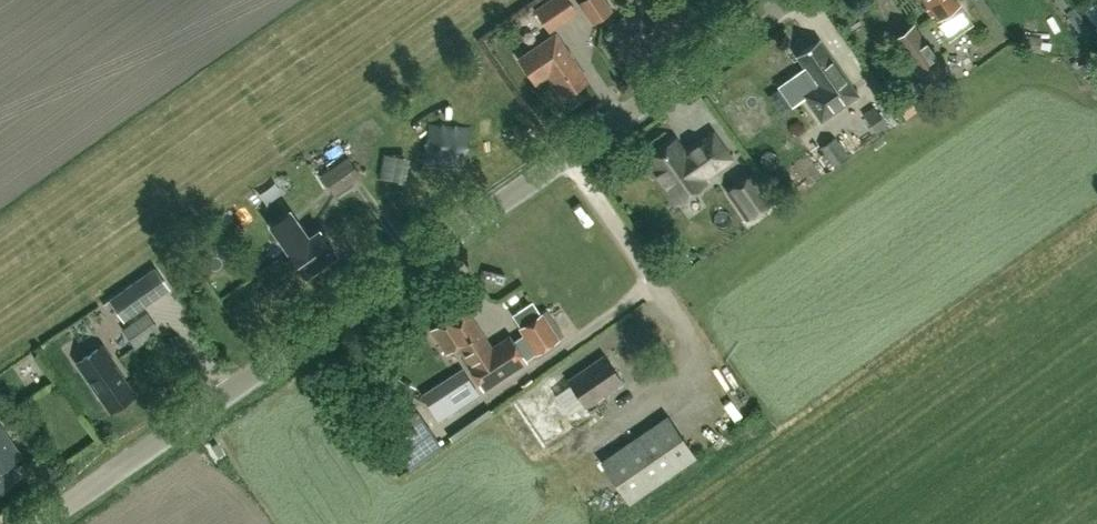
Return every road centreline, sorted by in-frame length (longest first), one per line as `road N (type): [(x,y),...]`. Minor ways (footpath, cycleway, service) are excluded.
road 1 (unclassified): [(38,523),(793,0)]

